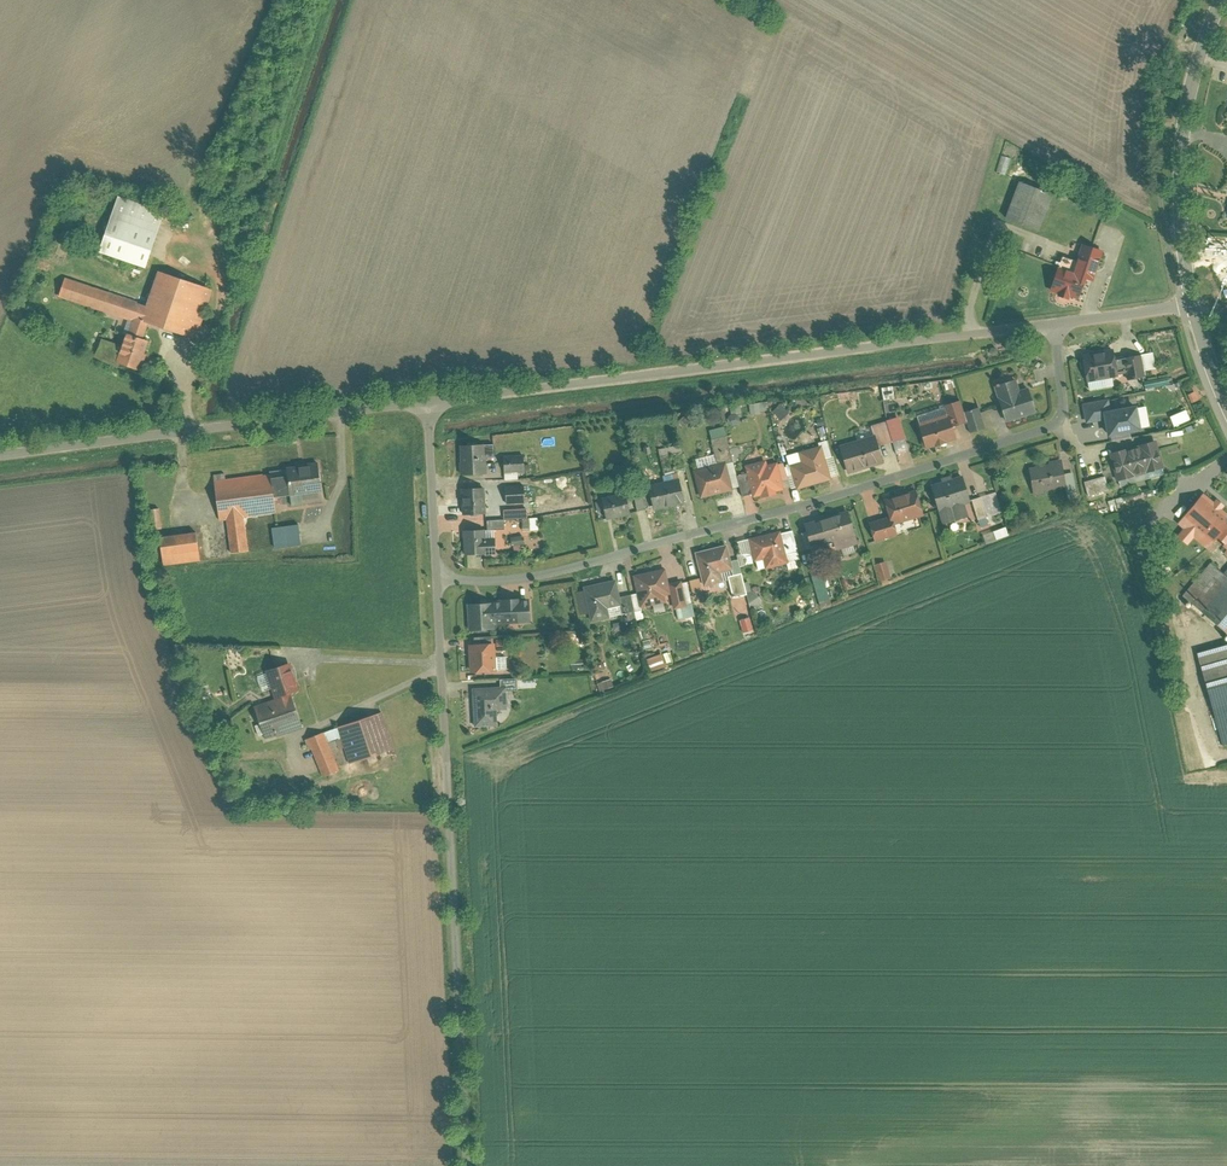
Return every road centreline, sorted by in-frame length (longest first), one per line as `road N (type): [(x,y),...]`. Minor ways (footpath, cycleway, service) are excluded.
road 1 (residential): [(1053,326),(1058,420),(571,567),(494,579),(439,575)]
road 2 (unclassified): [(1053,326),(425,401)]
road 3 (unclassified): [(439,575),(464,1165)]
road 4 (unclassified): [(425,401),(0,456)]
road 5 (tertiary): [(1194,305),(1180,152),(1193,79),(1220,0)]
road 6 (unclassified): [(425,401),(439,575)]
road 7 (unclassified): [(1194,305),(1053,326)]

